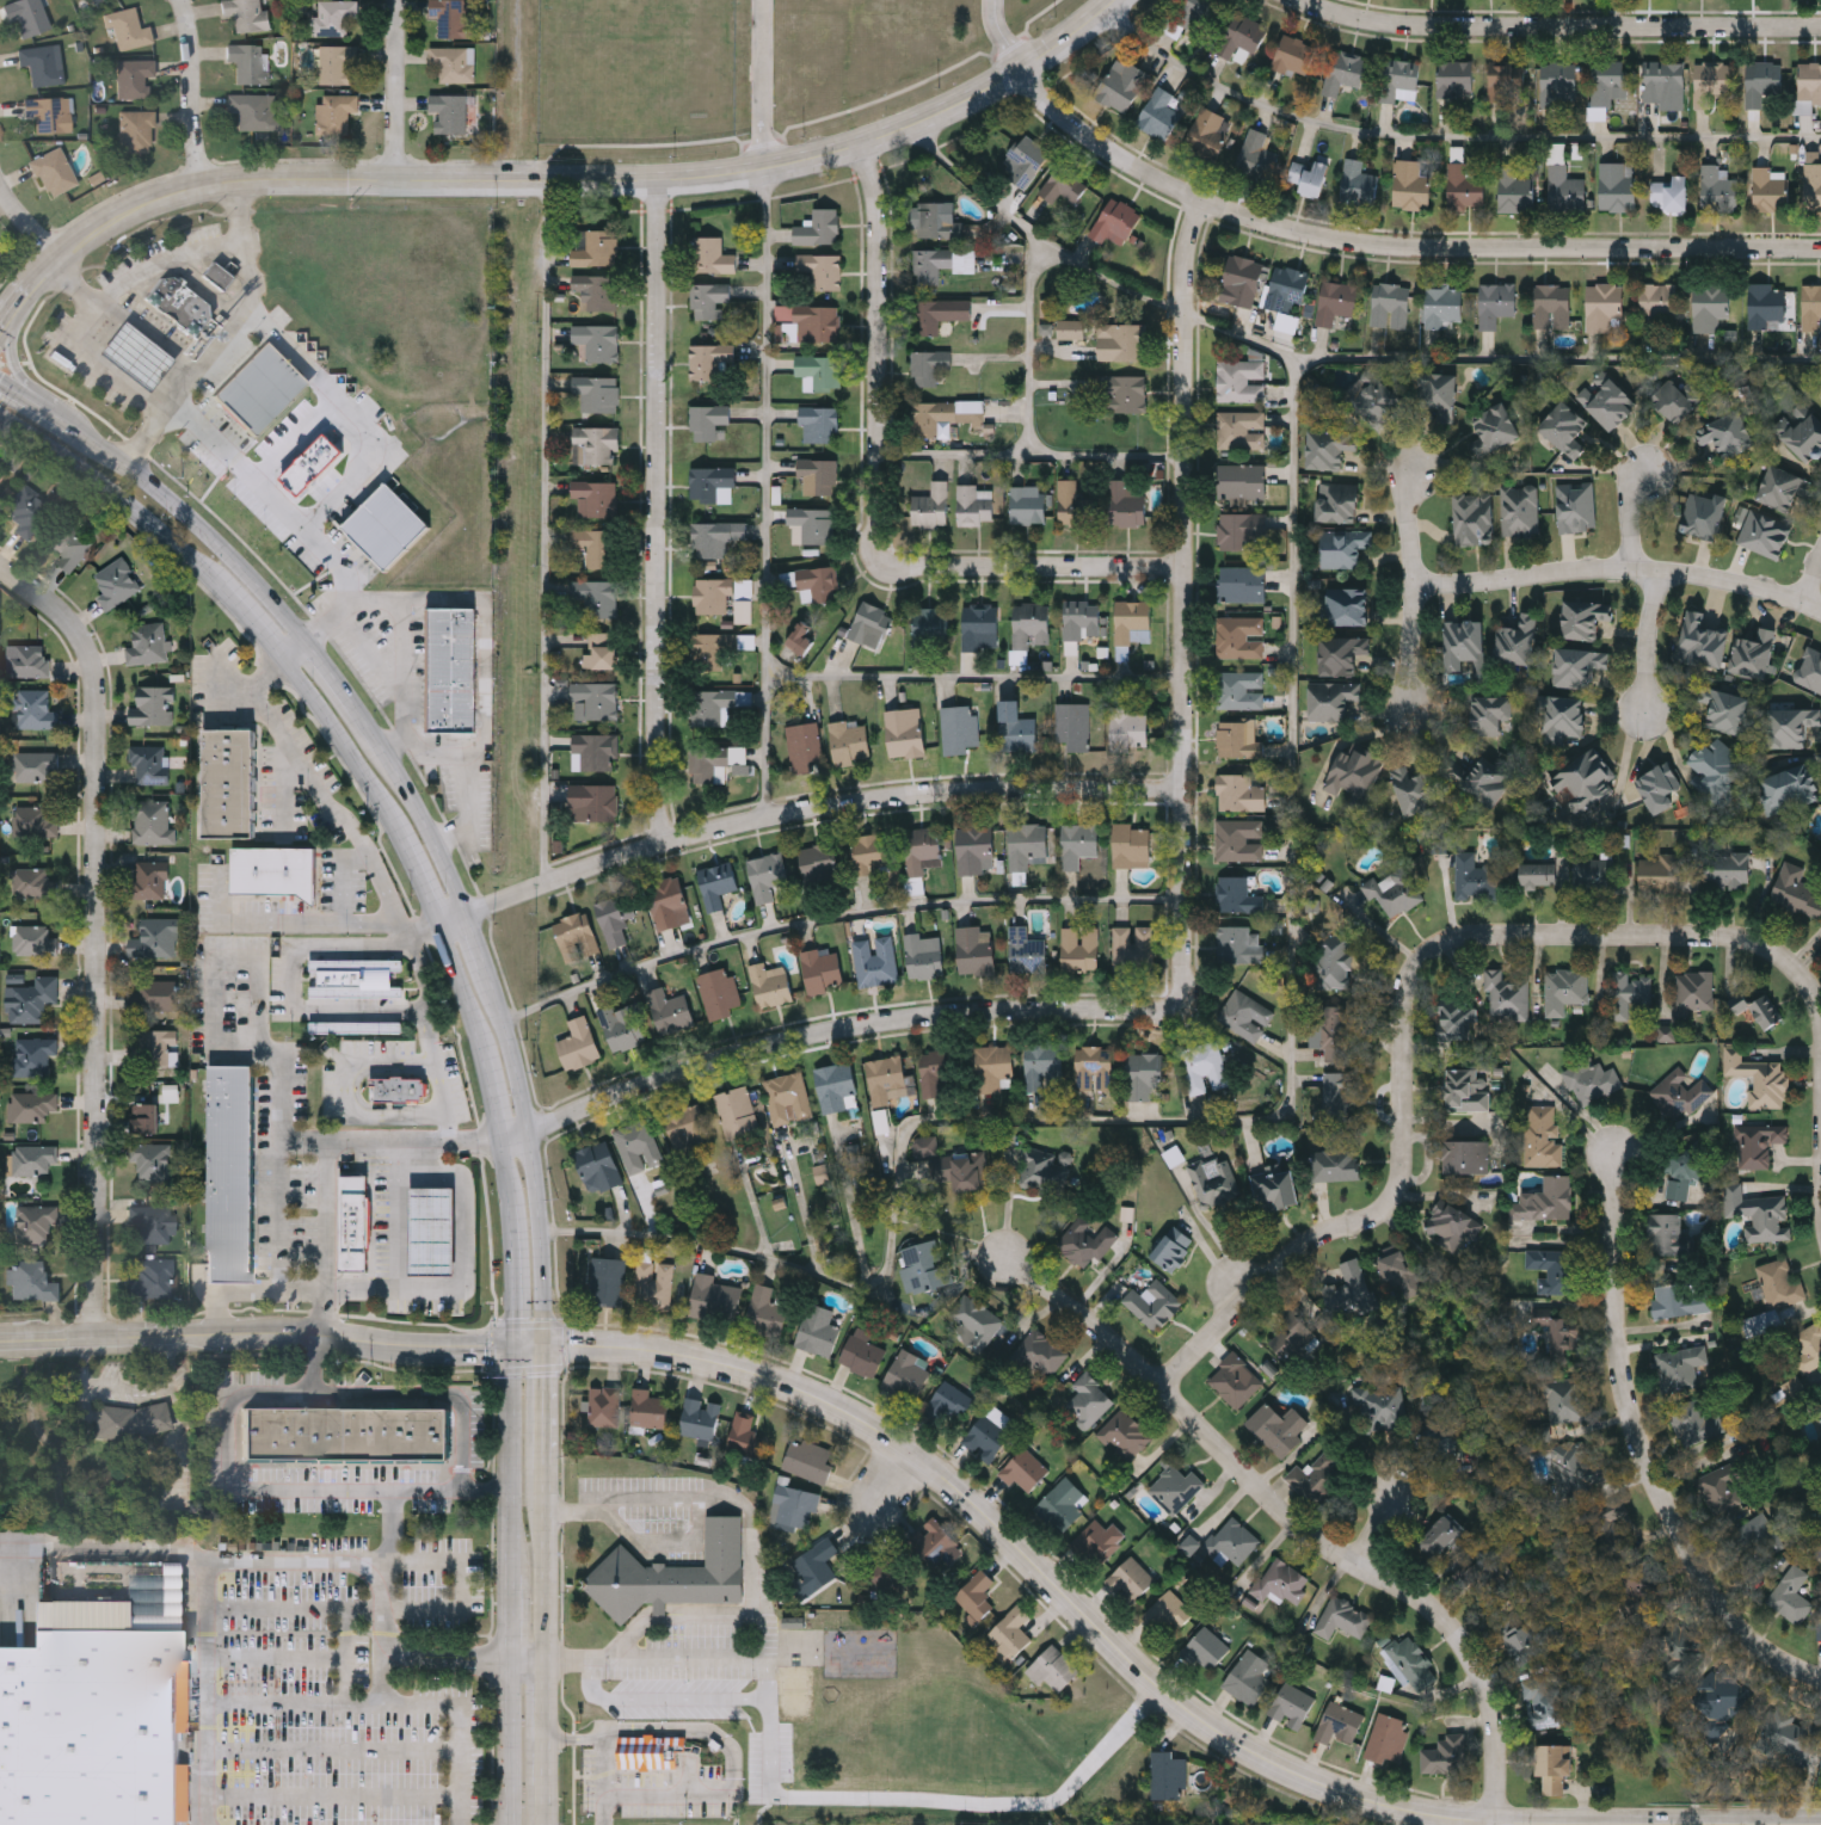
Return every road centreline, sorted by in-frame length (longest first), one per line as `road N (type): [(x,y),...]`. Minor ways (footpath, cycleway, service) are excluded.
road 1 (secondary): [(33,286),(96,228),(203,184),(656,179),(765,168),(862,147),(1019,74),(1119,0)]
road 2 (residential): [(1489,1824),(1323,1787),(1213,1733),(951,1482),(861,1422),(738,1369),(634,1349),(542,1346)]
road 3 (residential): [(1820,1006),(1798,969),(1751,939),(1477,935),(1444,942),(1407,984),(1404,1171),(1397,1191),(1382,1213),(1300,1247),(1161,1388)]
road 4 (residential): [(1019,74),(1119,155),(1208,203),(1280,229),(1419,248),(1820,250)]
road 5 (residential): [(0,565),(72,622),(96,677),(98,1340)]
road 6 (residential): [(1208,203),(1187,260),(1185,789),(1180,984),(1171,1003)]
road 7 (residential): [(1497,1824),(1490,1695),(1470,1648),(1432,1603),(1317,1541),(1064,1299),(1005,1260)]
road 8 (residential): [(465,915),(669,844),(841,804),(1007,789),(1185,789)]
road 9 (residential): [(862,147),(878,224),(873,554),(894,572),(1180,568)]
road 10 (residential): [(521,1132),(701,1063),(879,1019),(961,1009),(1171,1003)]
road 11 (residential): [(656,179),(658,779),(669,844)]
road 12 (residential): [(1820,1679),(1743,1635),(1704,1583),(1644,1455),(1617,1321),(1616,1154)]
road 13 (residential): [(1302,0),(1366,19),(1448,26),(1820,27)]
road 14 (tertiary): [(516,1348),(417,1350),(266,1334),(0,1343)]
road 15 (secondary): [(516,1348),(512,1824)]
road 16 (residential): [(1419,586),(1616,567),(1737,581),(1820,613)]
road 17 (secondary): [(304,646),(178,507),(69,427)]
road 18 (secondary): [(0,413),(130,501),(215,584)]
road 19 (residential): [(1410,466),(1419,586),(1402,705)]
road 20 (secondary): [(542,1346),(533,1185),(521,1132)]
road 21 (secondary): [(284,661),(405,838)]
road 22 (secondary): [(500,1137),(516,1348)]
road 23 (secondary): [(545,1658),(545,1468)]
road 24 (residential): [(183,0),(203,184)]
road 25 (secondary): [(465,915),(382,753)]
road 26 (residential): [(395,179),(394,0)]
road 27 (secondary): [(521,1132),(486,980)]
road 28 (residential): [(1659,572),(1641,716)]
road 29 (secondary): [(382,753),(304,646)]
road 30 (secondary): [(445,923),(482,1050)]
road 31 (secondary): [(545,1784),(545,1658)]
road 32 (secondary): [(545,1468),(542,1346)]

